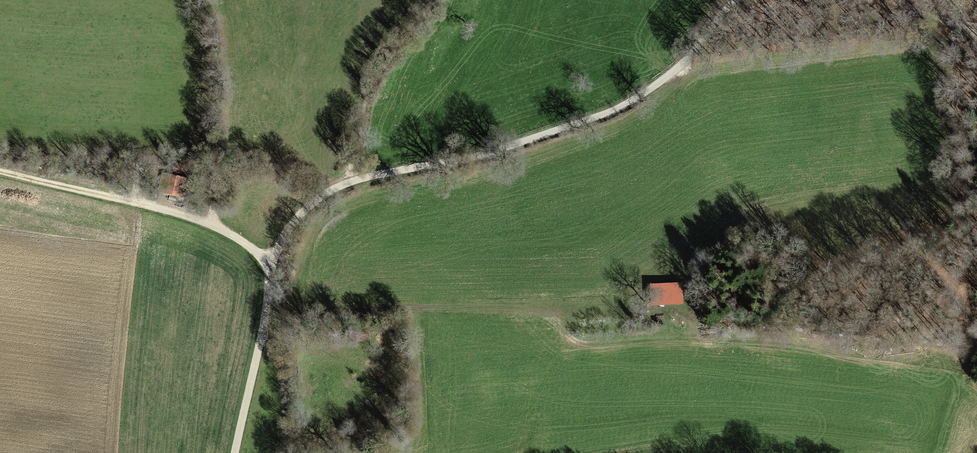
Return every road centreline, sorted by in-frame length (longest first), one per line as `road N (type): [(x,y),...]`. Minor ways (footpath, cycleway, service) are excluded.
road 1 (track): [(704,44),(603,116),(323,193),(299,215),(268,273)]
road 2 (track): [(0,173),(204,224),(240,243),(268,273)]
road 3 (track): [(708,342),(695,313),(685,200),(688,62)]
road 4 (track): [(268,273),(262,342),(235,452)]

